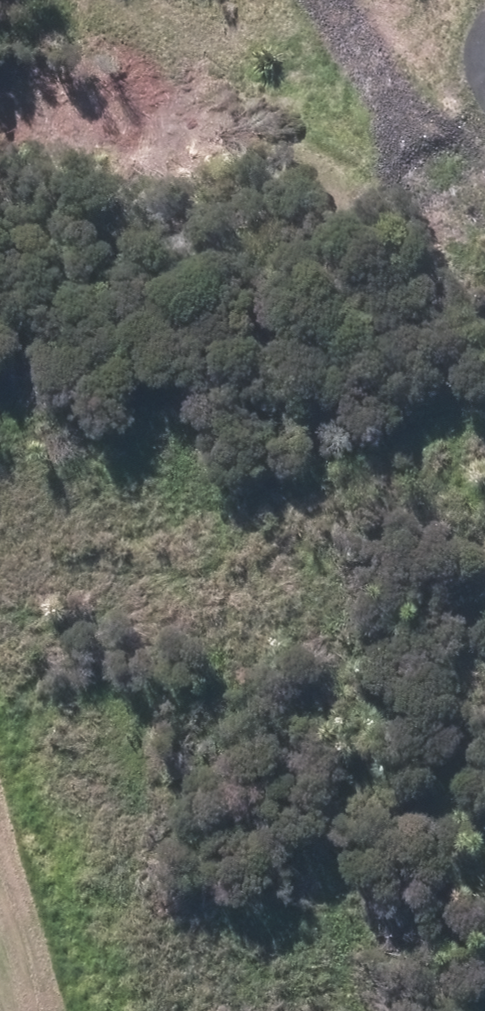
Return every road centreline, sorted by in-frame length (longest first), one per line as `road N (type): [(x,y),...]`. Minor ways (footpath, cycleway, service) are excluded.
road 1 (unknown): [(0,153),(88,153),(129,164),(213,213),(234,254),(384,881),(263,1010)]
road 2 (unknown): [(138,1010),(0,487)]

